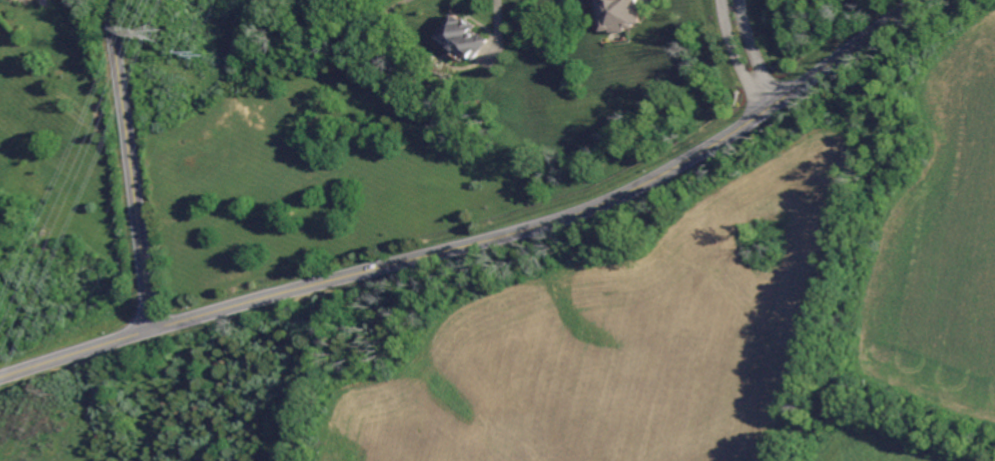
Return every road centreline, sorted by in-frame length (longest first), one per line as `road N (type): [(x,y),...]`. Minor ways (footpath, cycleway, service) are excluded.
road 1 (secondary): [(922,0),(762,113),(579,212),(152,329)]
road 2 (tertiary): [(152,329),(109,0)]
road 3 (secondary): [(0,377),(152,329)]
road 4 (residential): [(723,0),(762,113)]

